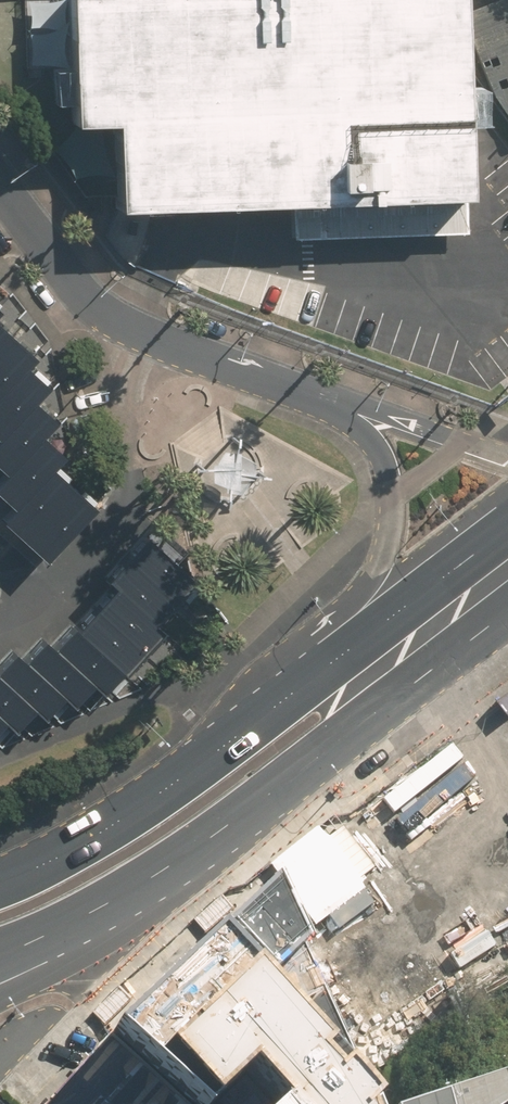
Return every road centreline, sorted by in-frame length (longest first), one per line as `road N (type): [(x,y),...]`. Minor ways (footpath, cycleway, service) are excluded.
road 1 (trunk): [(392,660),(318,752),(183,860),(0,956)]
road 2 (trunk): [(0,884),(89,838),(261,721),(392,660)]
road 3 (residential): [(0,183),(69,276),(110,312),(322,399)]
road 4 (residential): [(392,660),(394,502),(363,432),(322,399)]
road 5 (residential): [(322,399),(507,462)]
road 6 (trunk): [(392,660),(507,569)]

